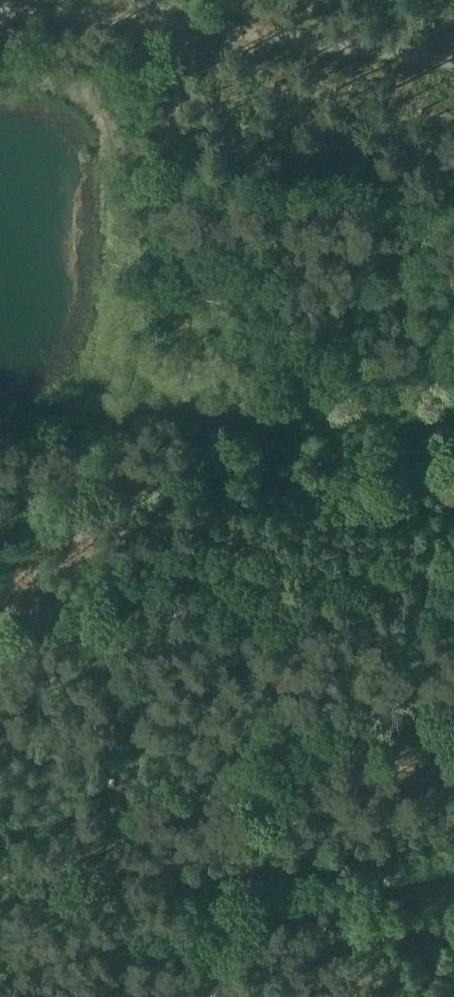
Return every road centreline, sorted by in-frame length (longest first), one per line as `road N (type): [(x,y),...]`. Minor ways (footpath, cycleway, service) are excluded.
road 1 (track): [(0,874),(245,859),(345,847),(453,820)]
road 2 (track): [(453,400),(141,397),(82,380)]

